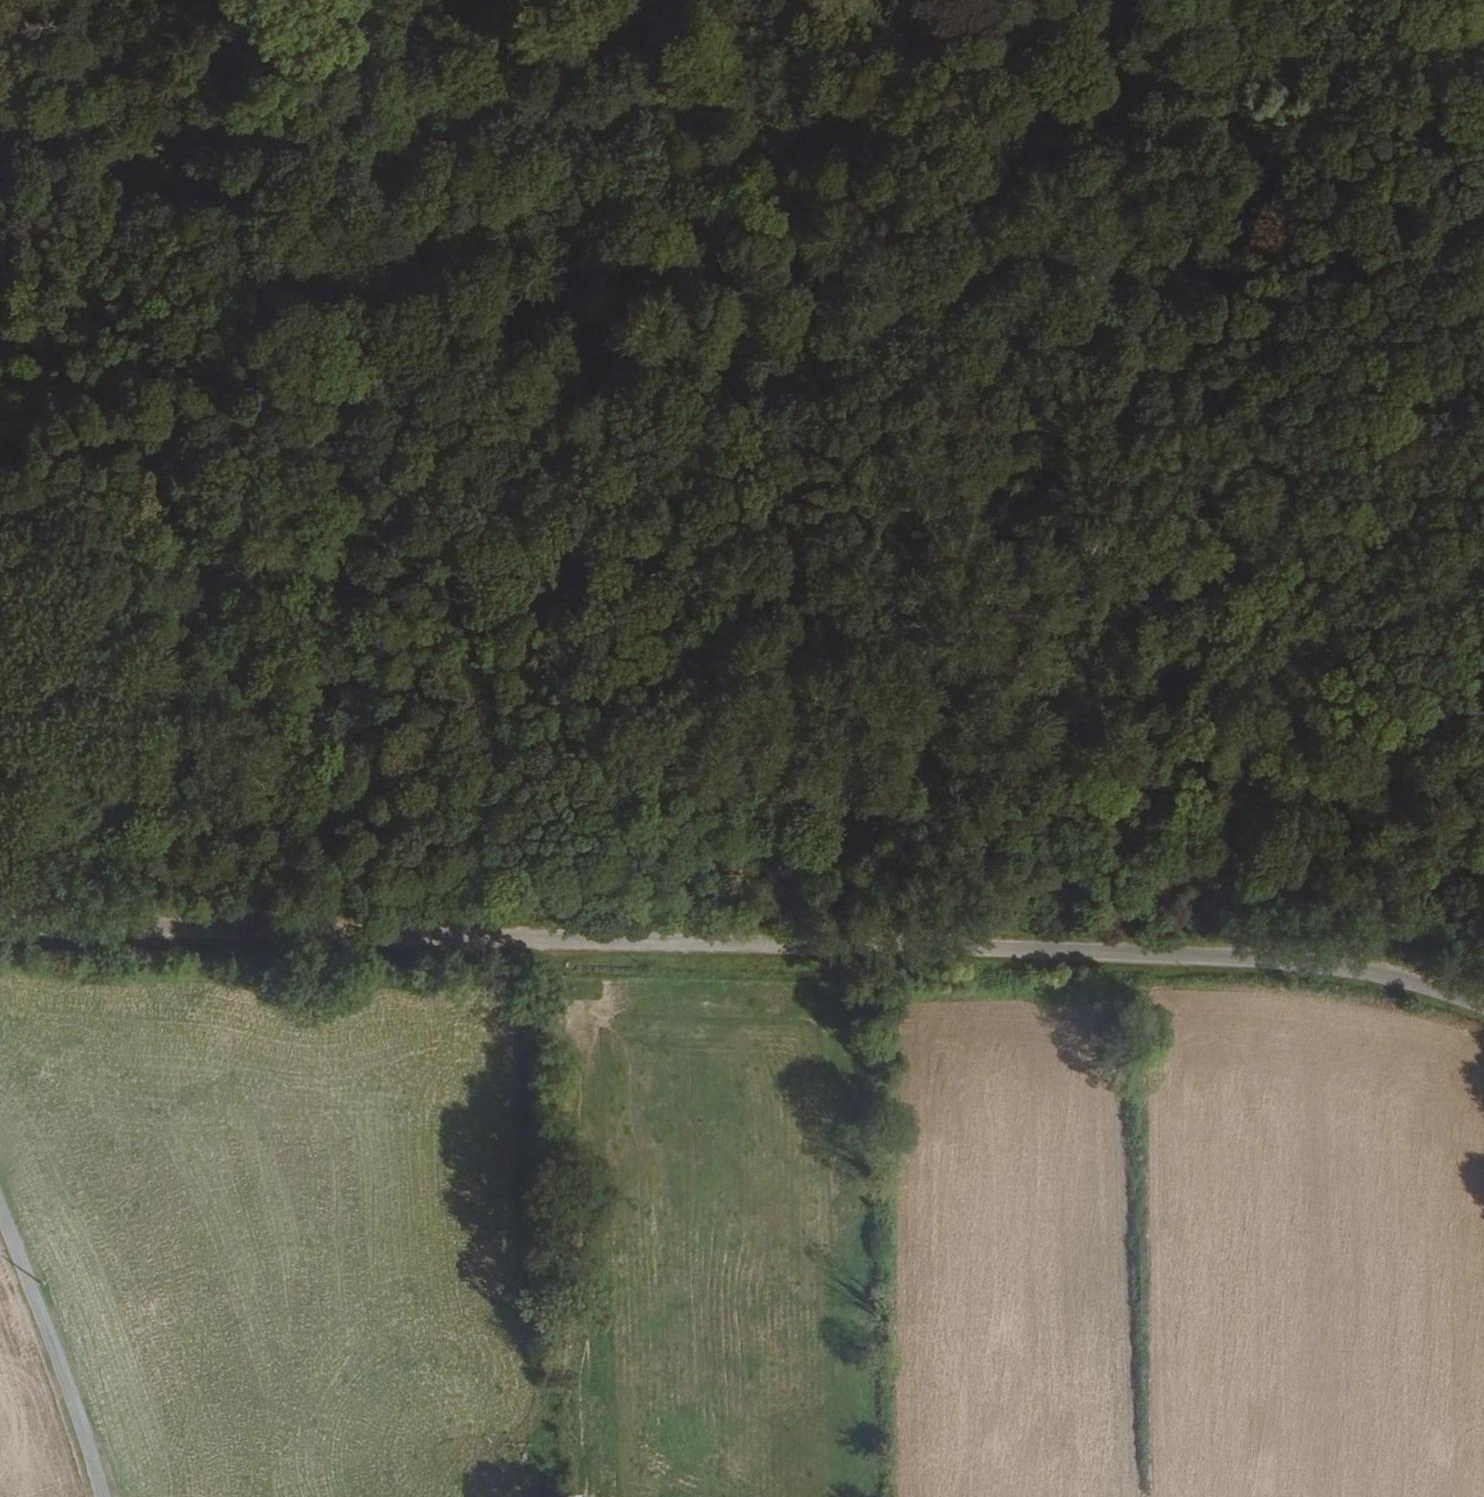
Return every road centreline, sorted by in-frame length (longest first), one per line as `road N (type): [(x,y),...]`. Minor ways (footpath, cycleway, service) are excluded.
road 1 (unclassified): [(1483,1008),(1388,978),(1297,965),(1050,952),(0,927)]
road 2 (unclassified): [(92,1496),(0,1235)]

